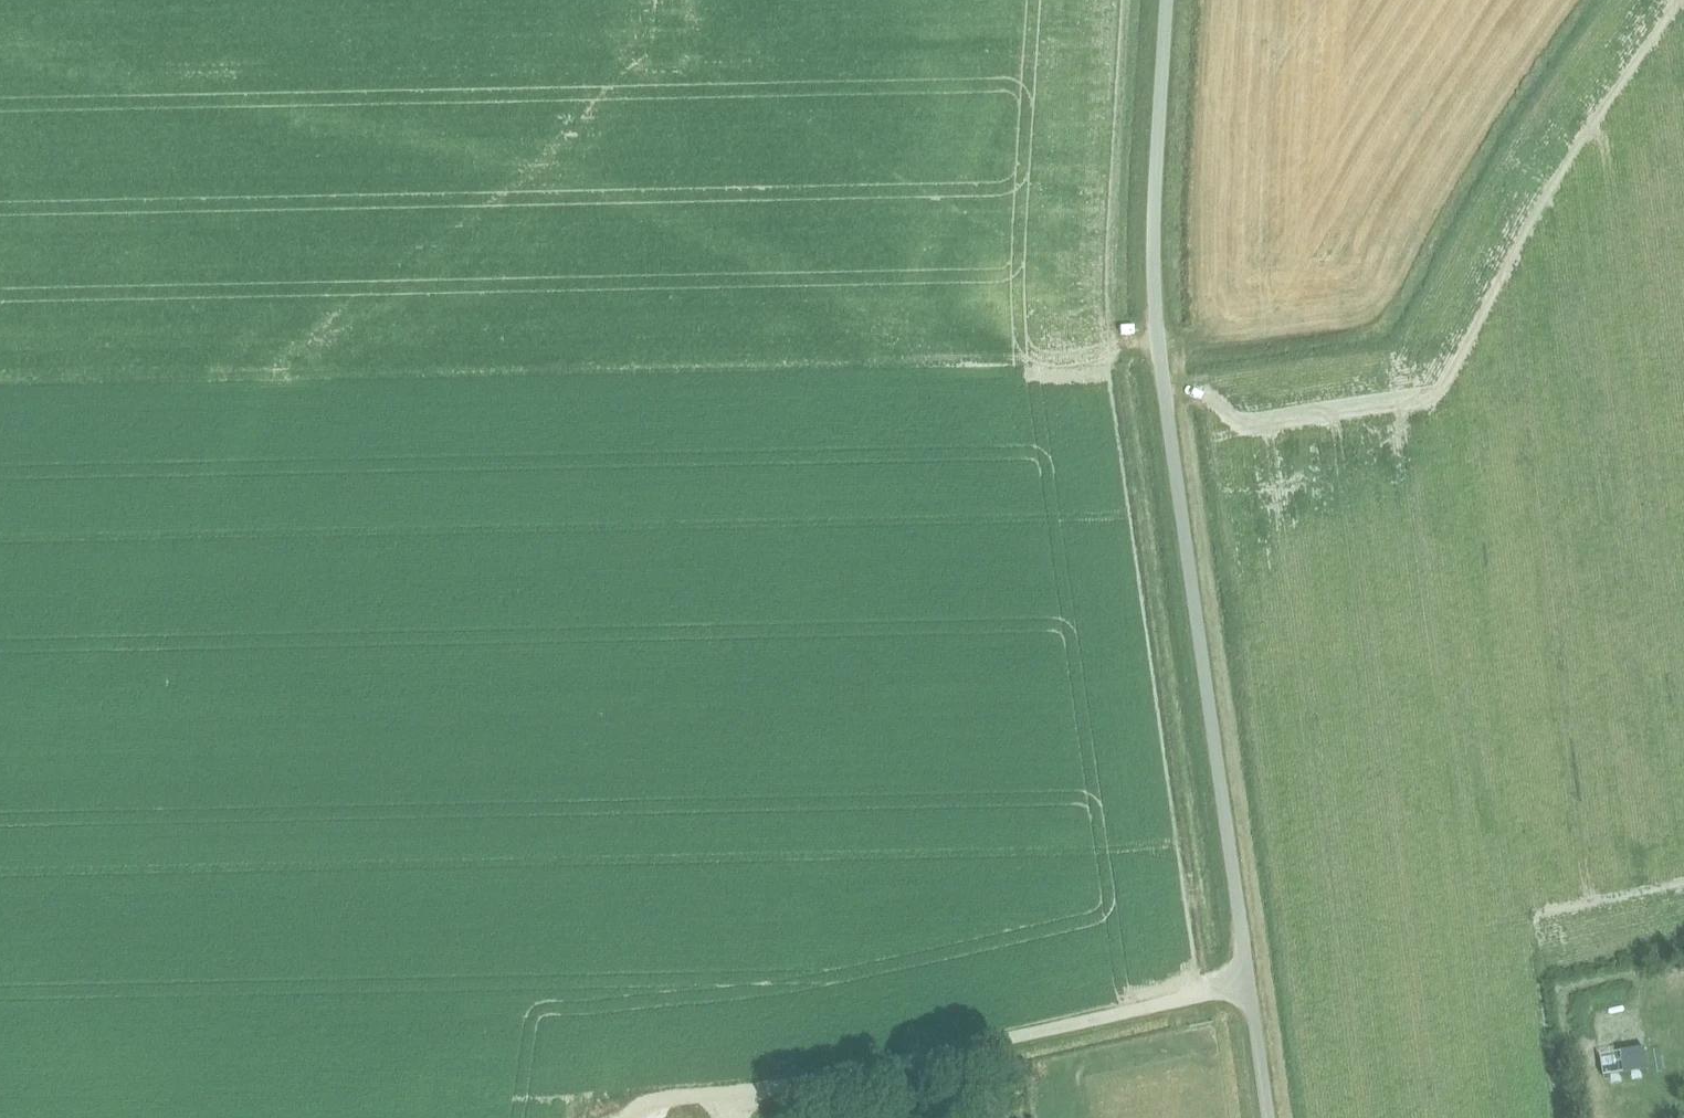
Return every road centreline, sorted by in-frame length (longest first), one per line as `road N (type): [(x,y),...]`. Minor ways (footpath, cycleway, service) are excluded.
road 1 (unclassified): [(1268,1117),(1161,367),(1154,235),(1167,0)]

